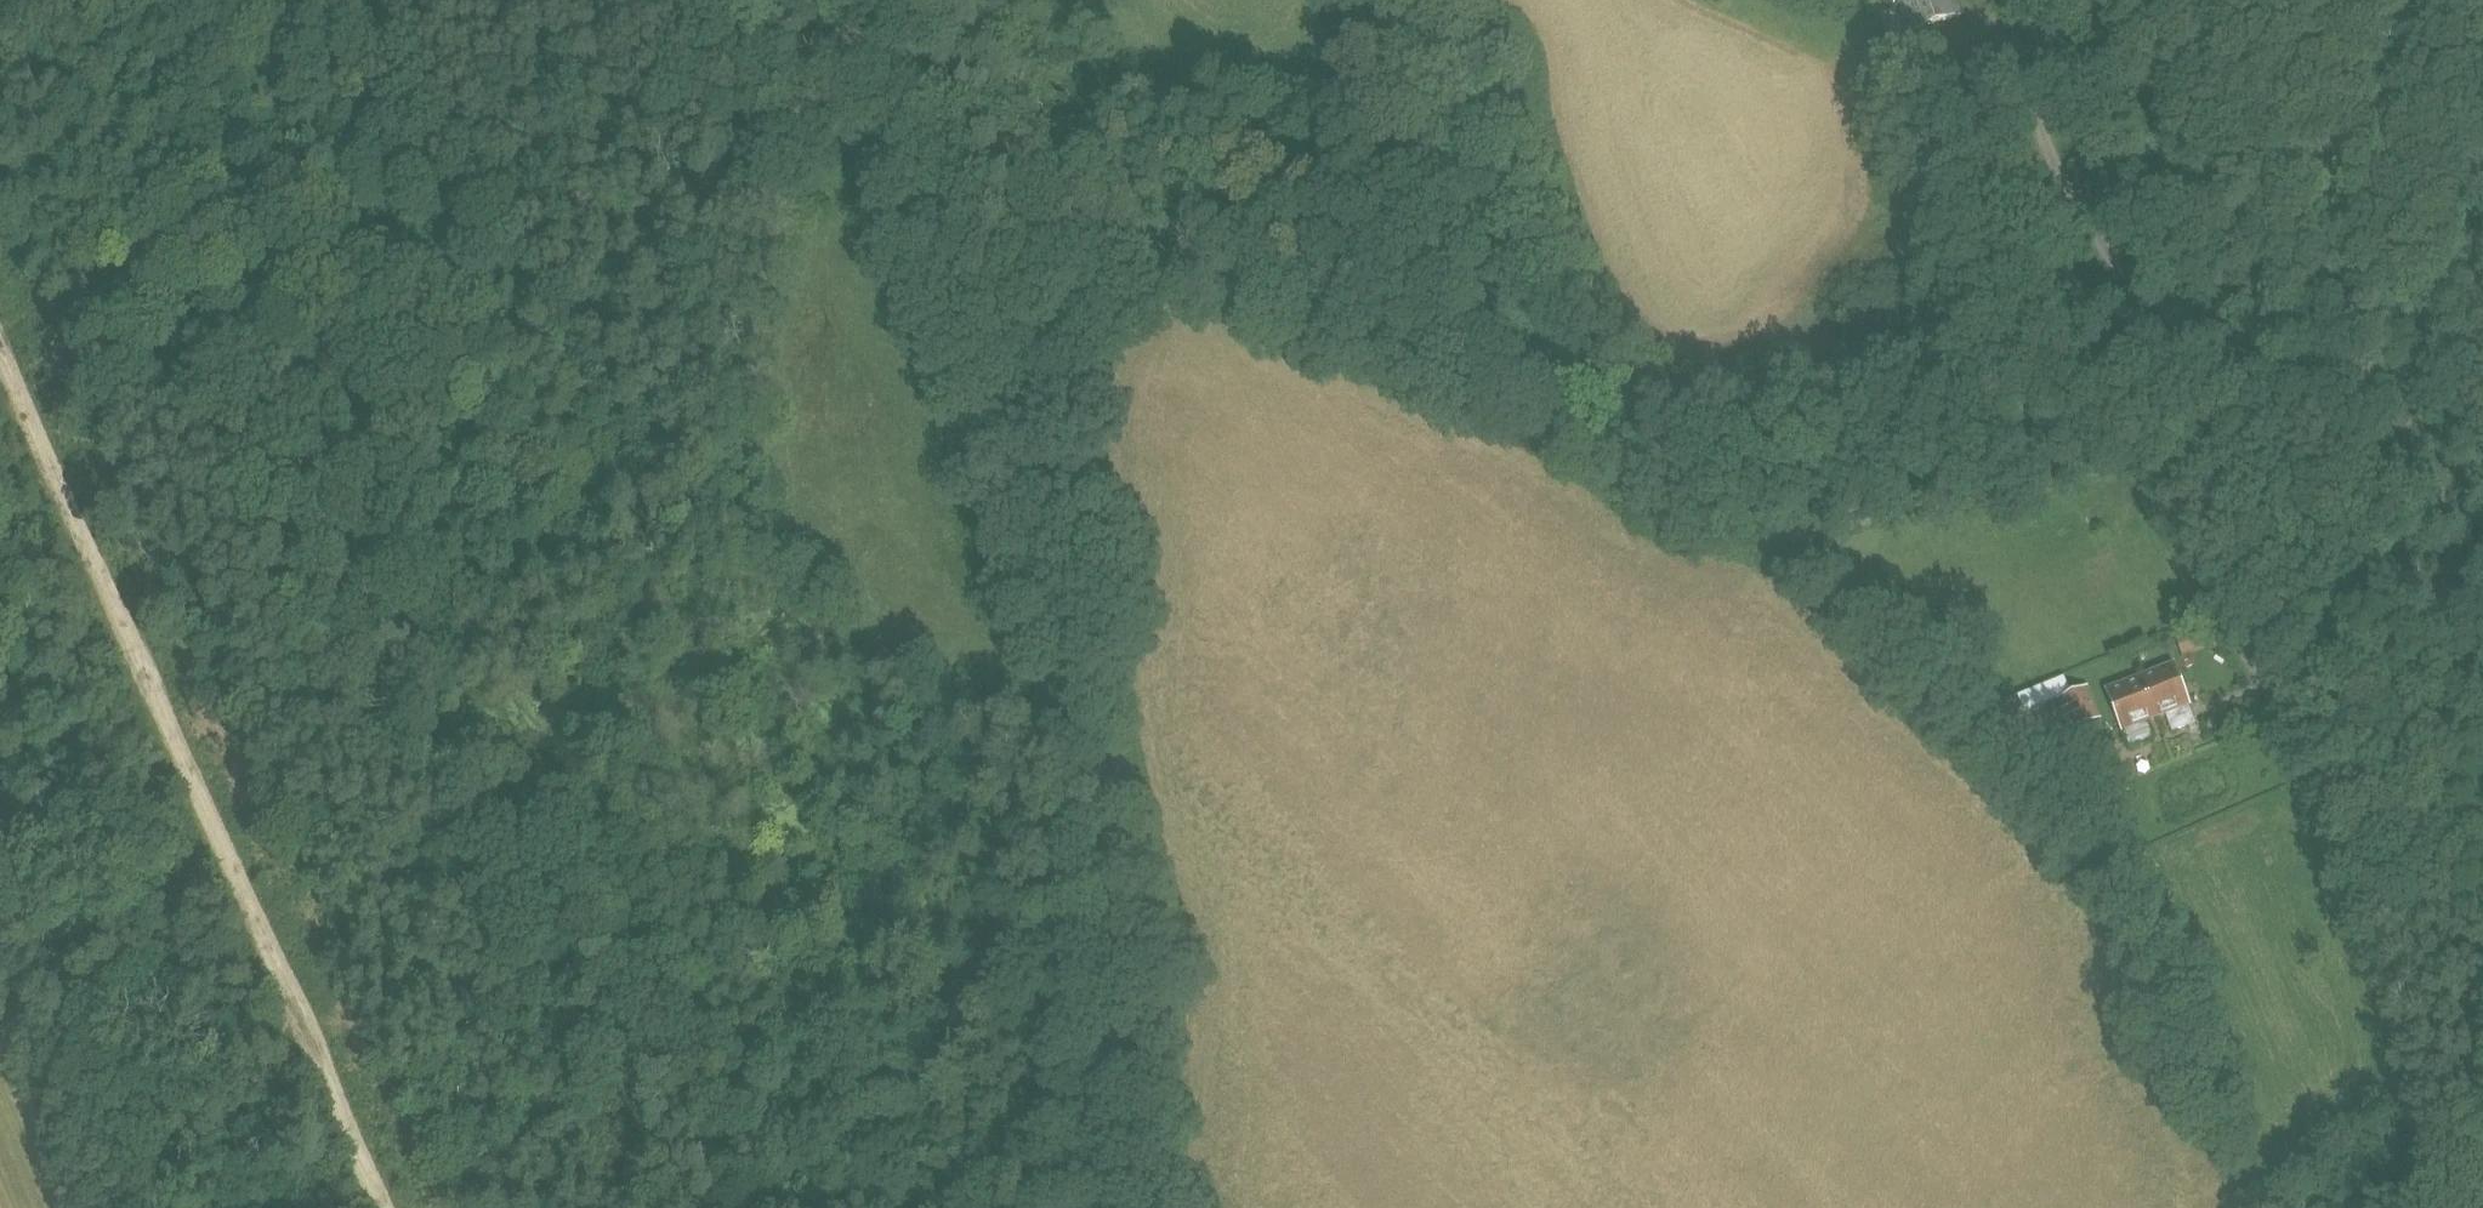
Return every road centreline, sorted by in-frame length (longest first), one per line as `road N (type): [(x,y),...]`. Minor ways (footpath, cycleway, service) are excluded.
road 1 (track): [(2416,1207),(2341,847),(2307,753),(2222,599),(2185,489),(2138,247),(2072,98),(2067,0)]
road 2 (track): [(0,346),(273,960)]
road 3 (track): [(273,960),(384,1207)]
road 4 (track): [(0,337),(61,311),(133,297),(195,298)]

